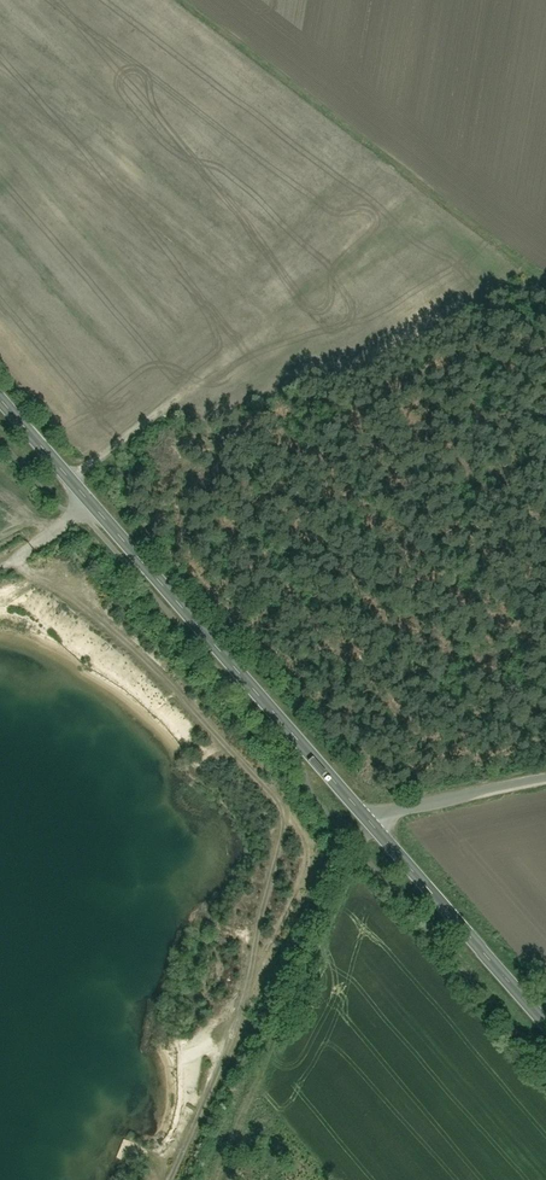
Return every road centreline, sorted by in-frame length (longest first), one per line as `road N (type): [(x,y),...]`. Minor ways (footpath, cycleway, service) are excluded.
road 1 (track): [(0,600),(32,578),(97,612),(151,661),(307,838),(305,864),(171,1179)]
road 2 (secondary): [(373,826),(0,398)]
road 3 (track): [(417,185),(205,378),(70,479)]
road 4 (secondary): [(545,1029),(373,826)]
road 5 (residential): [(373,826),(392,813),(545,782)]
road 6 (track): [(545,276),(424,192)]

